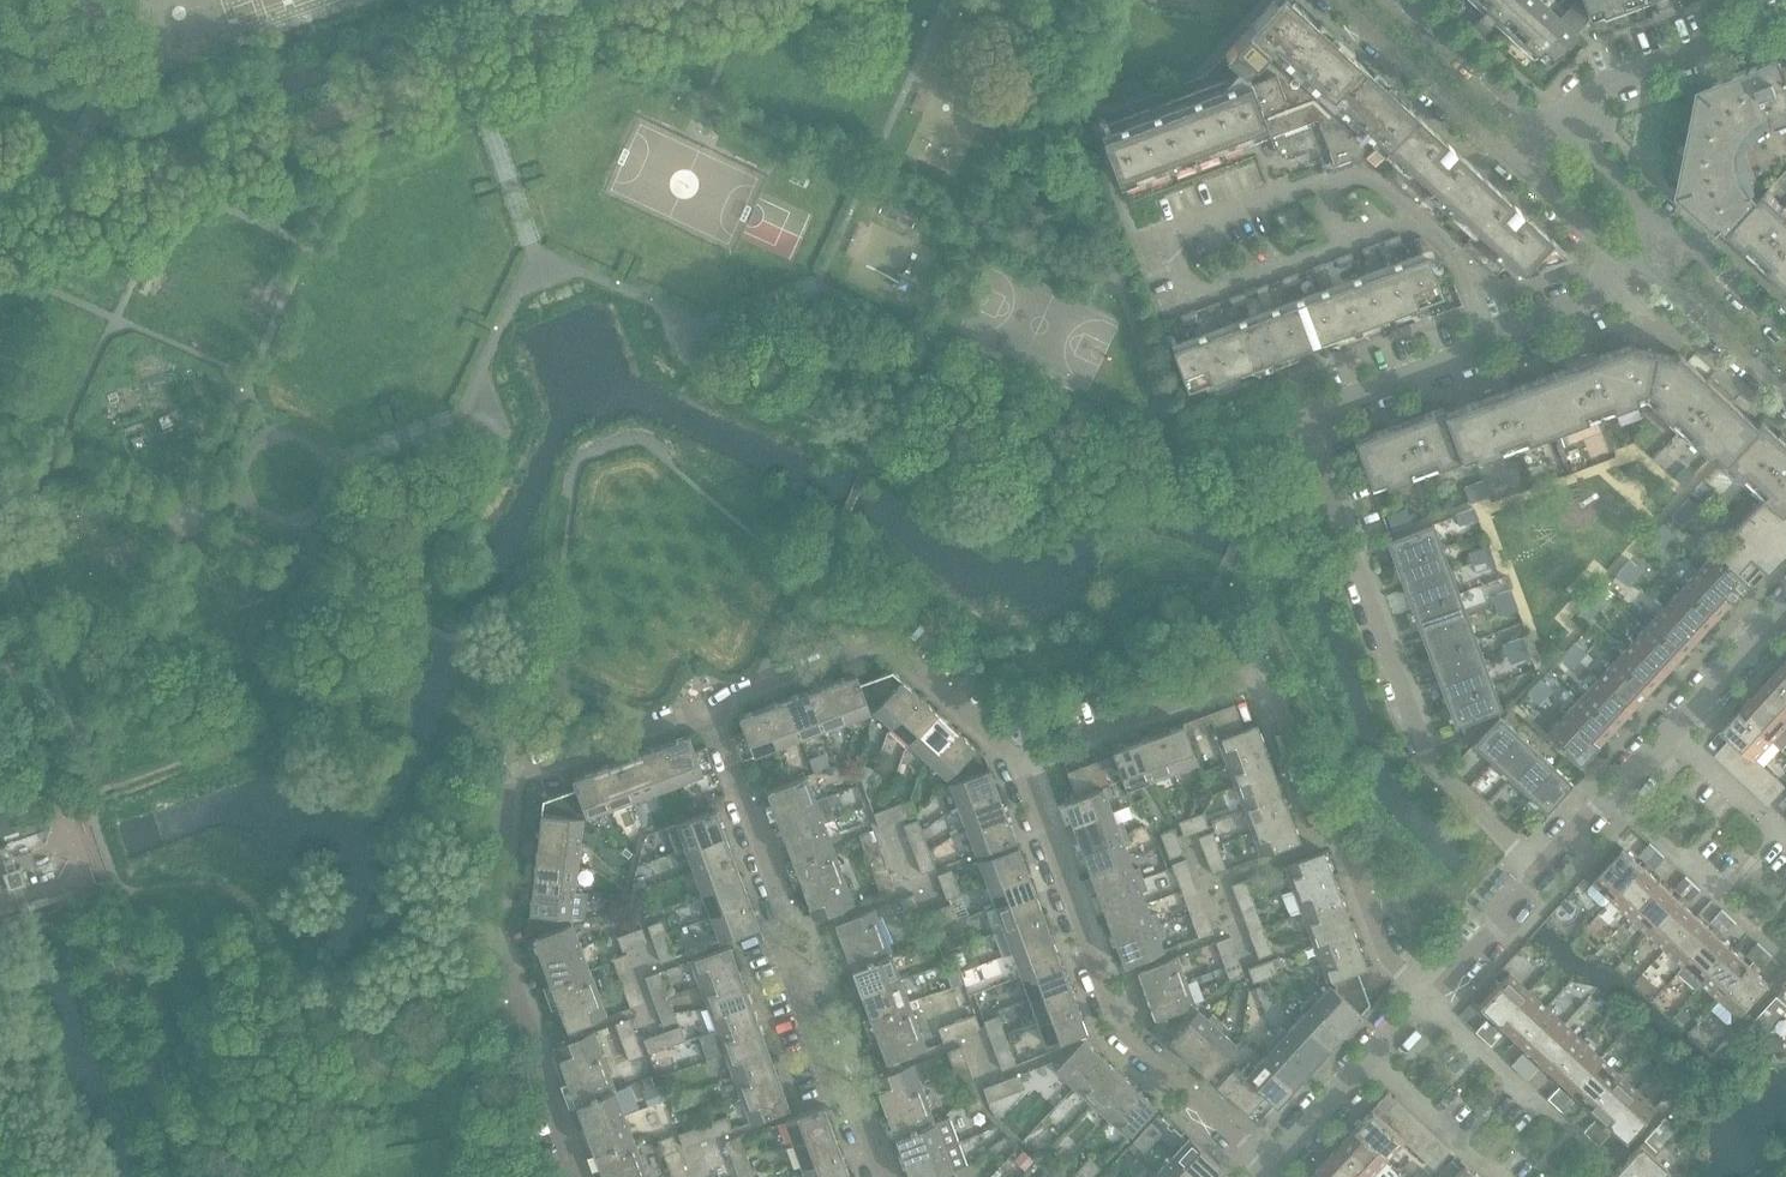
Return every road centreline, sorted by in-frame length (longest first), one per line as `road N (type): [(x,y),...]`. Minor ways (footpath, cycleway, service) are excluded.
road 1 (residential): [(1539,871),(1425,757),(1303,418),(1470,354),(1490,317),(1624,266)]
road 2 (residential): [(1016,757),(1256,669),(1314,810),(1345,844),(1387,963),(1427,999)]
road 3 (residential): [(713,710),(512,774),(492,924),(584,1176)]
road 4 (residential): [(897,1176),(713,710)]
road 5 (residential): [(1273,1162),(1114,1015),(1016,757)]
road 6 (residential): [(1539,871),(1785,607)]
road 7 (residential): [(1016,757),(882,643),(713,710)]
road 8 (residential): [(1342,0),(1514,160)]
road 9 (residential): [(1273,1162),(1427,999)]
road 10 (residential): [(1624,266),(1785,408)]
road 11 (residential): [(1545,129),(1589,81),(1711,38)]
road 12 (residential): [(1545,129),(1404,0)]
road 13 (residential): [(1427,999),(1539,871)]
road 14 (residential): [(1785,327),(1670,215)]
road 15 (residential): [(1514,160),(1624,266)]
road 16 (residential): [(1670,215),(1545,129)]

